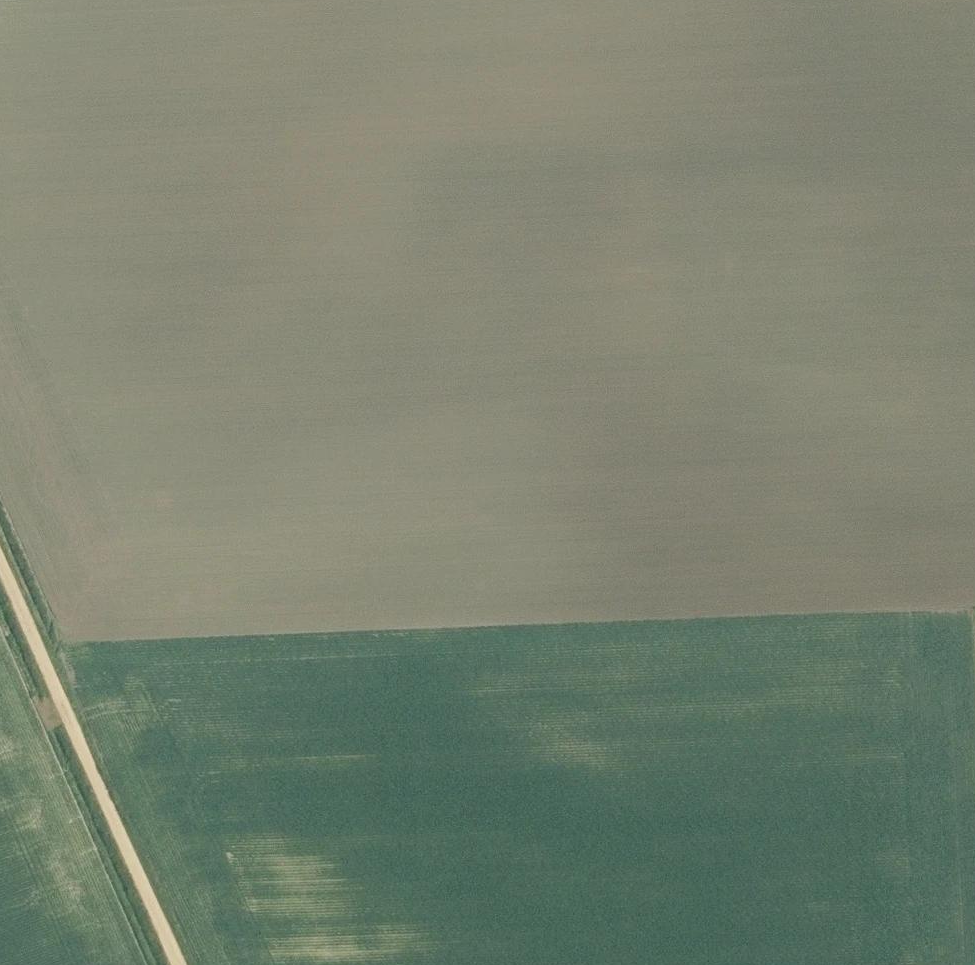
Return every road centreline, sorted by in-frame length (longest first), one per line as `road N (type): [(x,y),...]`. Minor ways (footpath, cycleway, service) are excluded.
road 1 (track): [(0,552),(180,964)]

